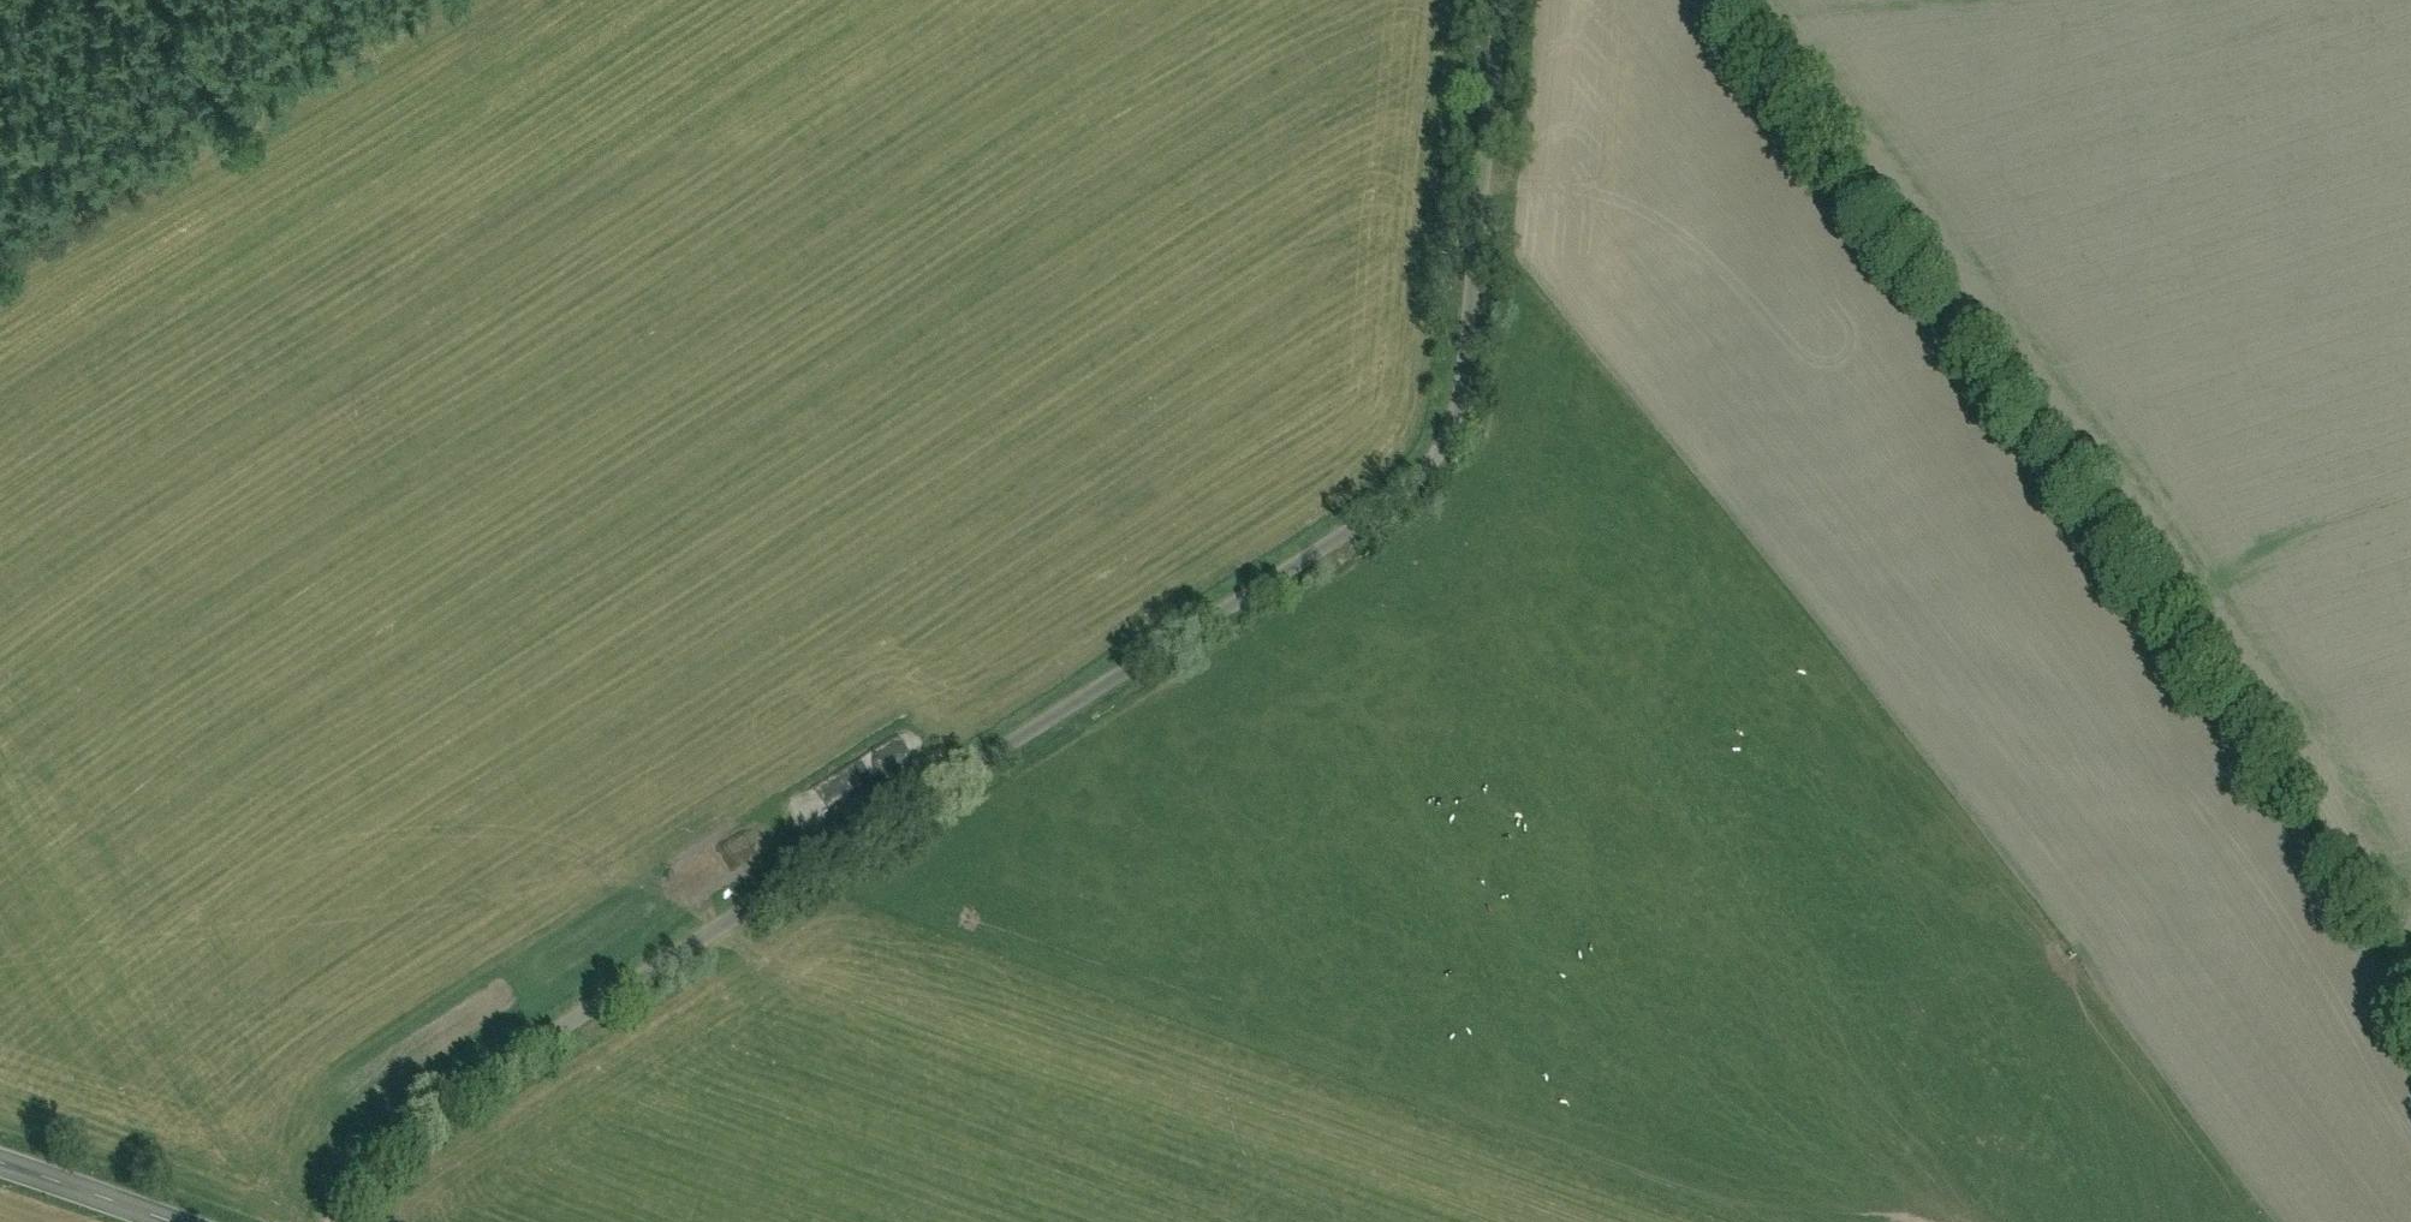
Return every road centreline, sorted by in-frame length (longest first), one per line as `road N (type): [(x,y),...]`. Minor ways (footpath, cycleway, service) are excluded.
road 1 (residential): [(341,1221),(396,1138),(1422,463),(1458,394),(1498,0)]
road 2 (tertiary): [(0,1163),(182,1221)]

